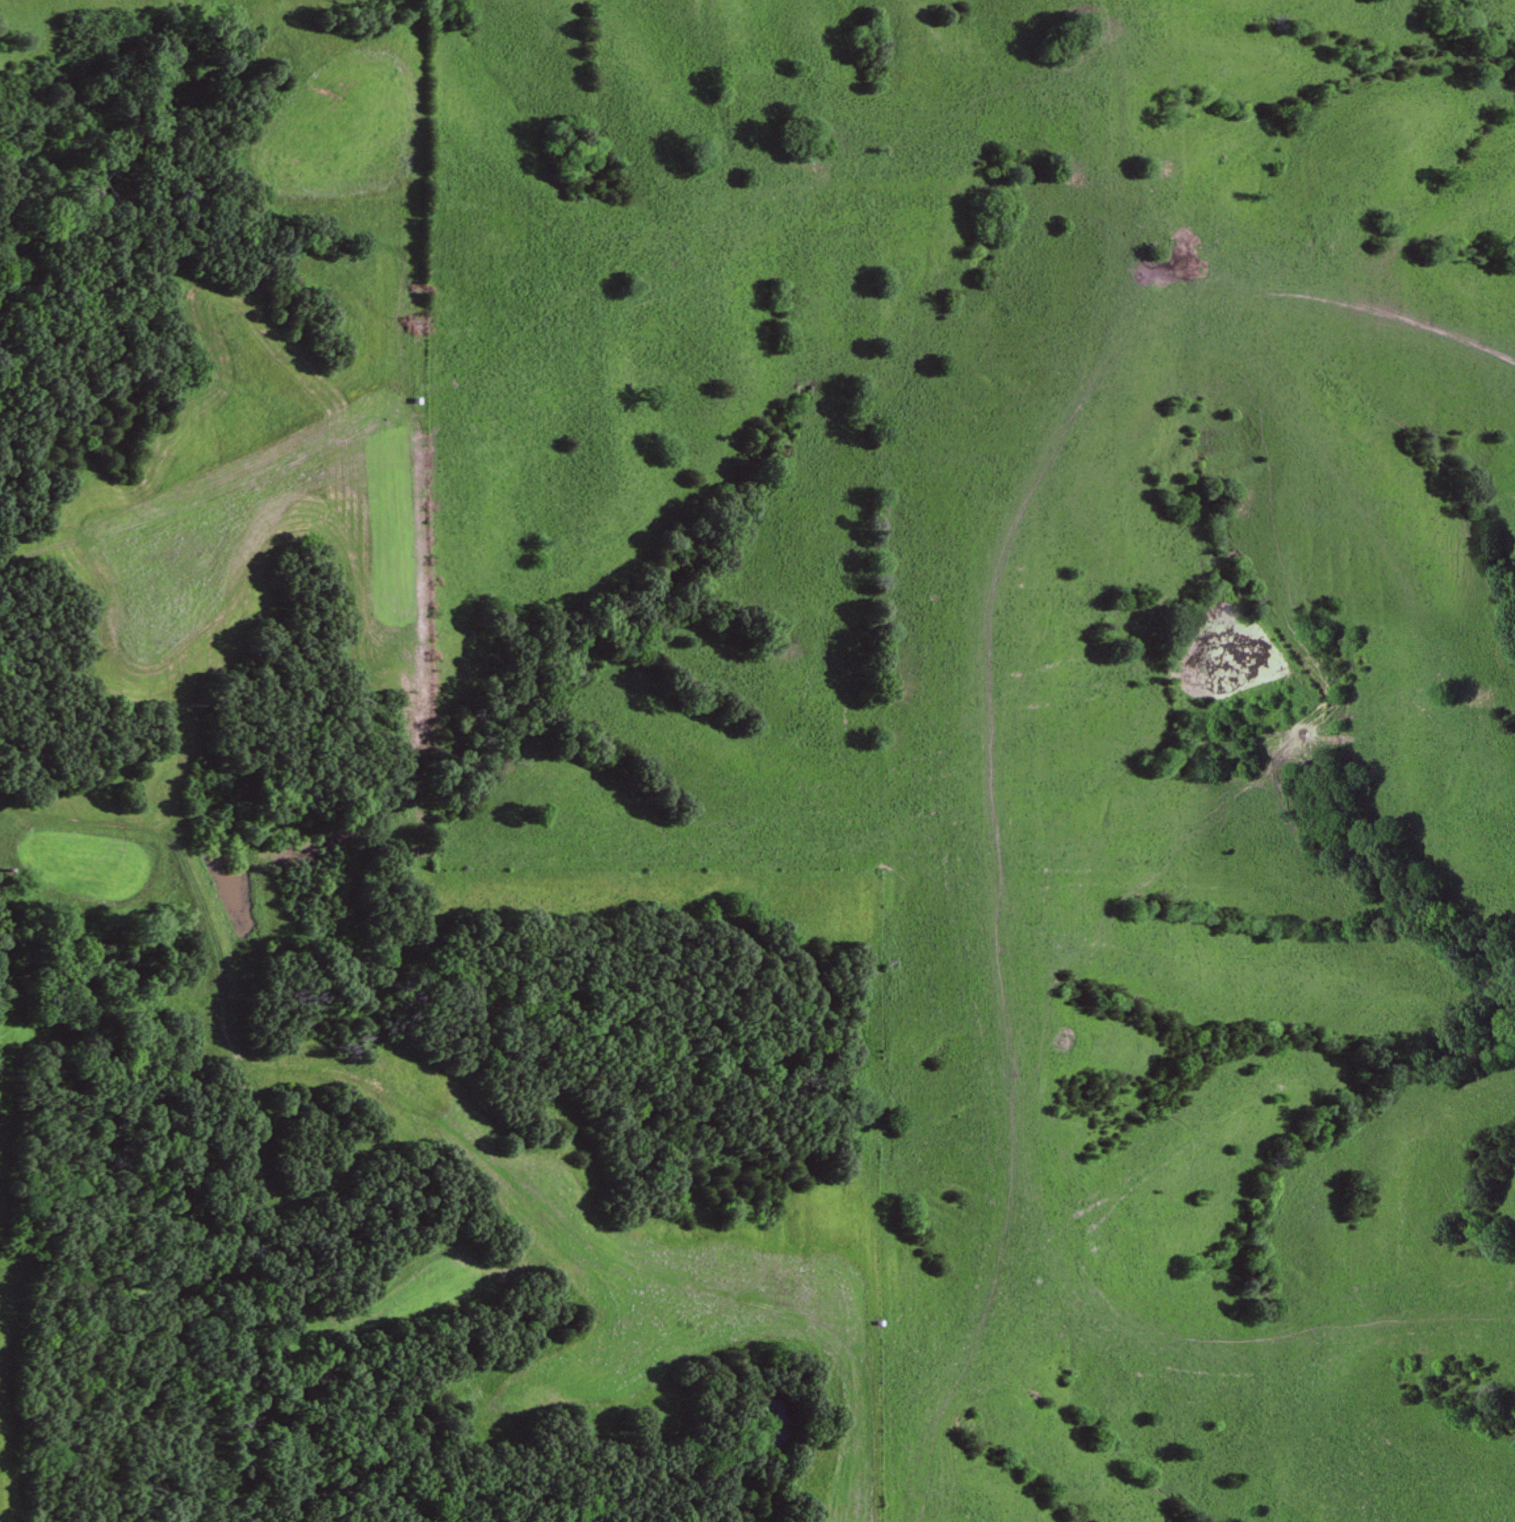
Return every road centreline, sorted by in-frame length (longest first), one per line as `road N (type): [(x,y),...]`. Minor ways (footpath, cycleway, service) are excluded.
road 1 (residential): [(1514,376),(1437,342),(1298,307),(1262,307),(1285,405),(1303,441),(1286,592),(1306,654),(1331,687),(1304,735)]

